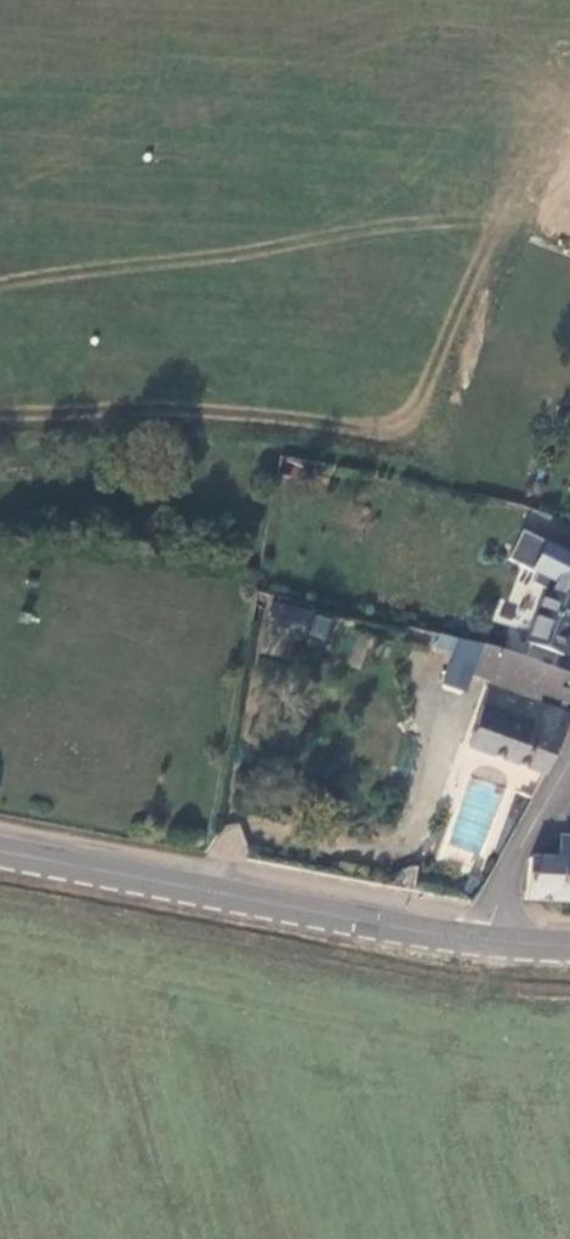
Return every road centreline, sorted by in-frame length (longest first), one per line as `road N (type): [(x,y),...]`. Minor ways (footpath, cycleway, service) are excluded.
road 1 (unclassified): [(491,945),(0,856)]
road 2 (residential): [(491,945),(493,914),(518,851),(569,761)]

